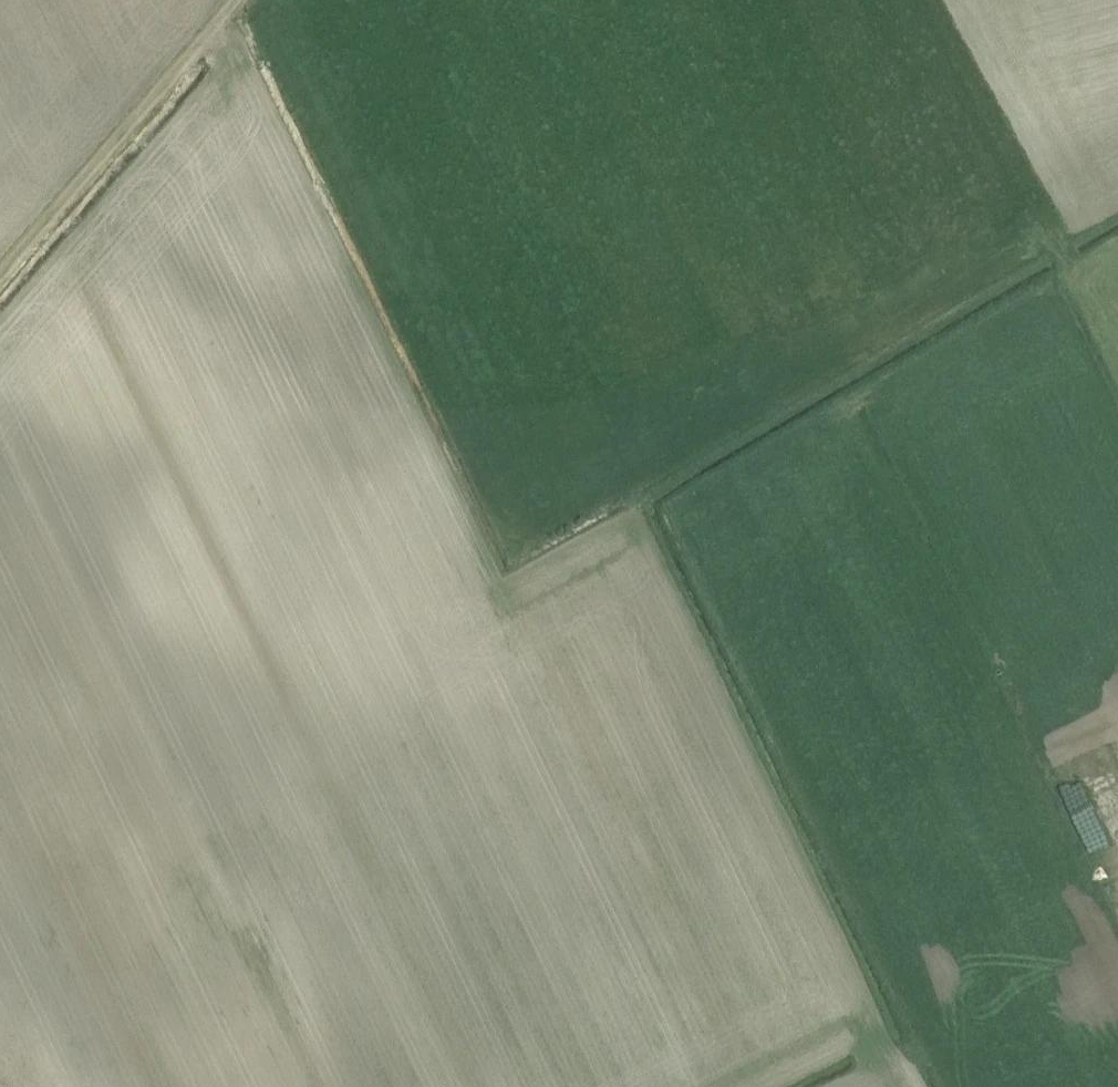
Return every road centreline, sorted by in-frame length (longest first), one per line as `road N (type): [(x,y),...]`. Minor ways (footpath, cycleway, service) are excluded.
road 1 (track): [(0,286),(243,0)]

